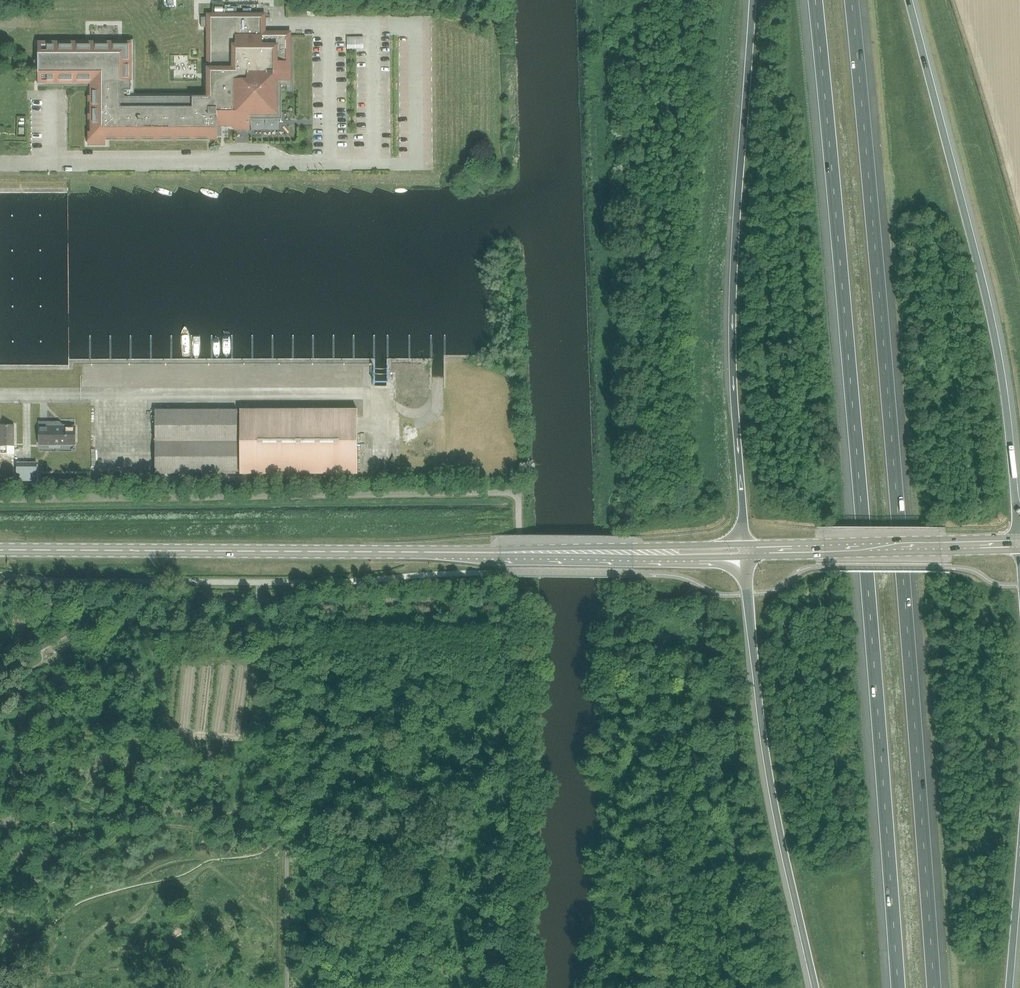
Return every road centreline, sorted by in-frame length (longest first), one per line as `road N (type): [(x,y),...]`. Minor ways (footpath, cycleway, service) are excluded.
road 1 (motorway): [(934,987),(851,0)]
road 2 (motorway): [(815,0),(898,987)]
road 3 (motorway): [(753,0),(732,335),(744,545)]
road 4 (motorway): [(1019,533),(994,337),(908,0)]
road 5 (primary): [(500,554),(0,550)]
road 6 (track): [(507,737),(22,736)]
road 7 (motorway): [(744,557),(768,771),(815,987)]
road 8 (primary): [(1019,537),(744,545)]
road 9 (primary): [(744,557),(1019,550)]
road 10 (primary): [(744,545),(500,554)]
road 11 (primary): [(500,554),(744,557)]
road 12 (motorway): [(1009,987),(1019,855)]

